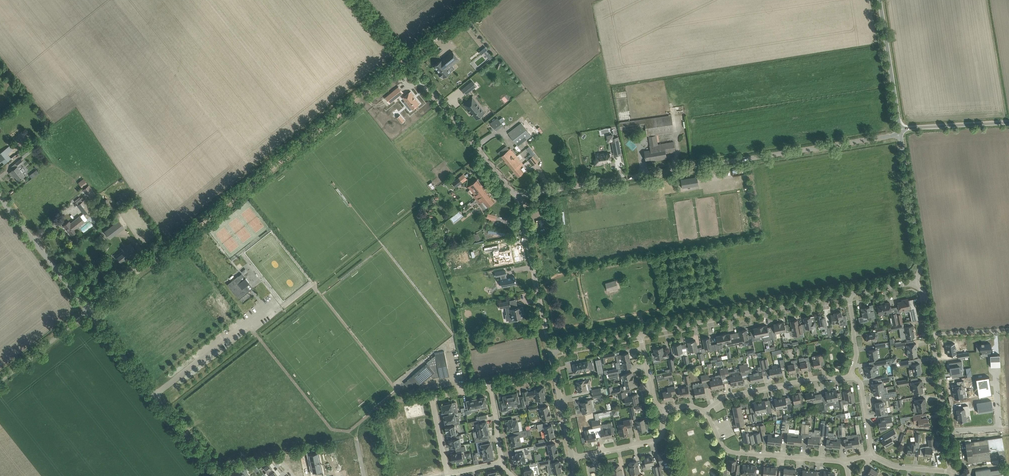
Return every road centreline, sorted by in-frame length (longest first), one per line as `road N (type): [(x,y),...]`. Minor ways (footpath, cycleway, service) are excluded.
road 1 (unclassified): [(517,197),(900,135)]
road 2 (track): [(147,266),(405,59)]
road 3 (residential): [(640,333),(848,294)]
road 4 (tertiary): [(217,475),(89,312)]
road 5 (unclassified): [(517,197),(405,59)]
road 6 (residential): [(703,414),(734,453),(846,462)]
road 7 (residential): [(849,378),(724,398),(703,414)]
road 8 (unclassified): [(915,283),(921,262),(900,135)]
road 9 (tertiary): [(89,312),(0,197)]
road 10 (unclassified): [(546,333),(517,197)]
road 11 (residential): [(447,474),(433,400),(491,386)]
road 12 (unclassified): [(899,128),(879,0)]

